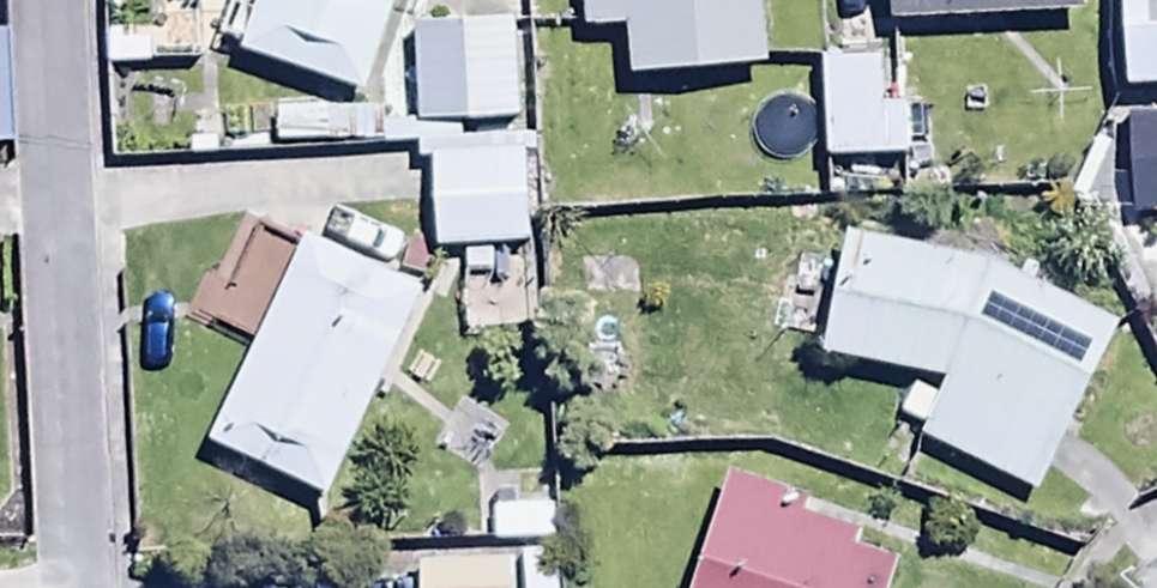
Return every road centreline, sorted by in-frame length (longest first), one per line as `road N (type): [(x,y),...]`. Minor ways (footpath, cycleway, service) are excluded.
road 1 (residential): [(38,0),(70,587)]

